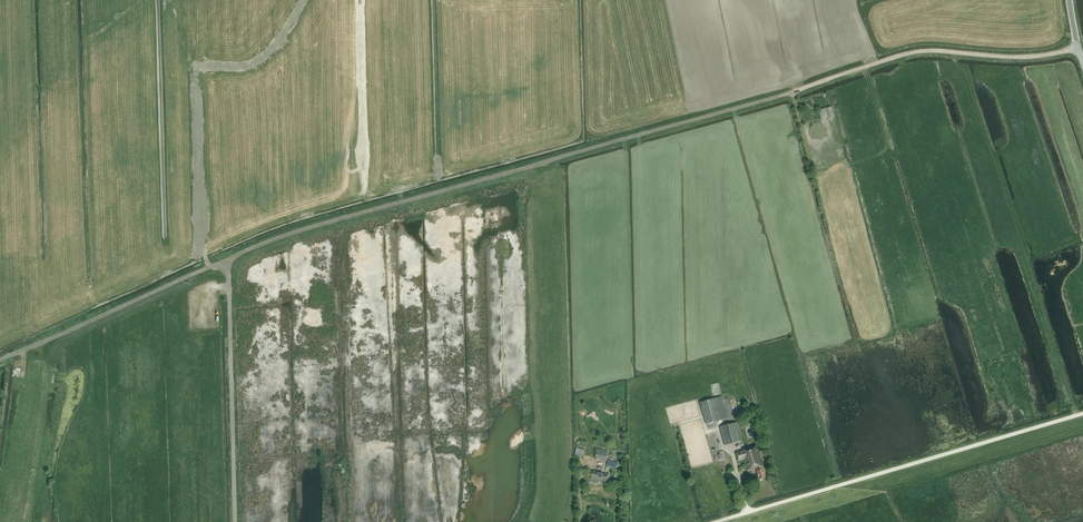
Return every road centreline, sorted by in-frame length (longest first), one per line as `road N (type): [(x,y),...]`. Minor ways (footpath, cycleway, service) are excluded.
road 1 (track): [(1078,48),(1019,57),(923,51),(894,57),(281,234),(222,261)]
road 2 (unclassified): [(715,521),(1082,413)]
road 3 (track): [(235,521),(222,261)]
road 4 (track): [(222,261),(0,360)]

